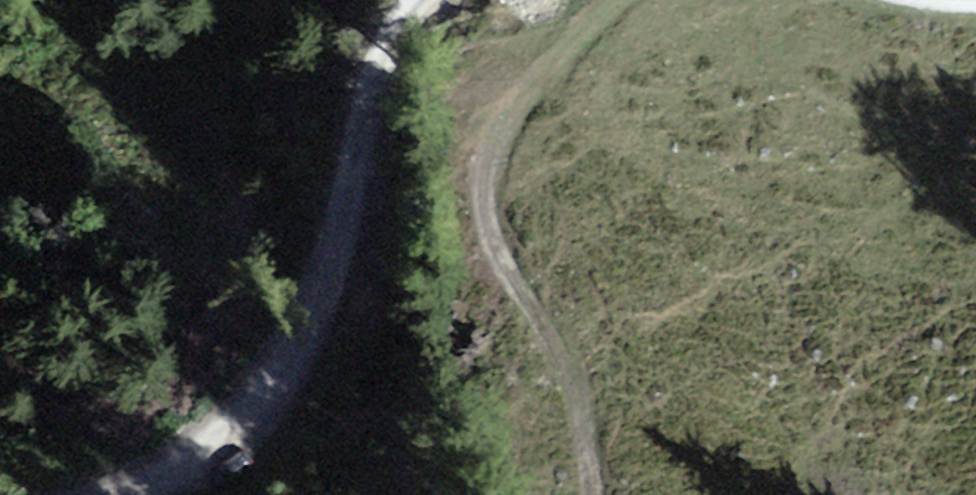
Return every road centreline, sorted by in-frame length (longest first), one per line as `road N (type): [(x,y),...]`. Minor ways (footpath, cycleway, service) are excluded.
road 1 (track): [(418,0),(391,29),(357,132),(323,295),(272,389),(207,445),(95,494)]
road 2 (track): [(588,494),(574,399),(486,222),(479,155),(522,84),(611,0)]

